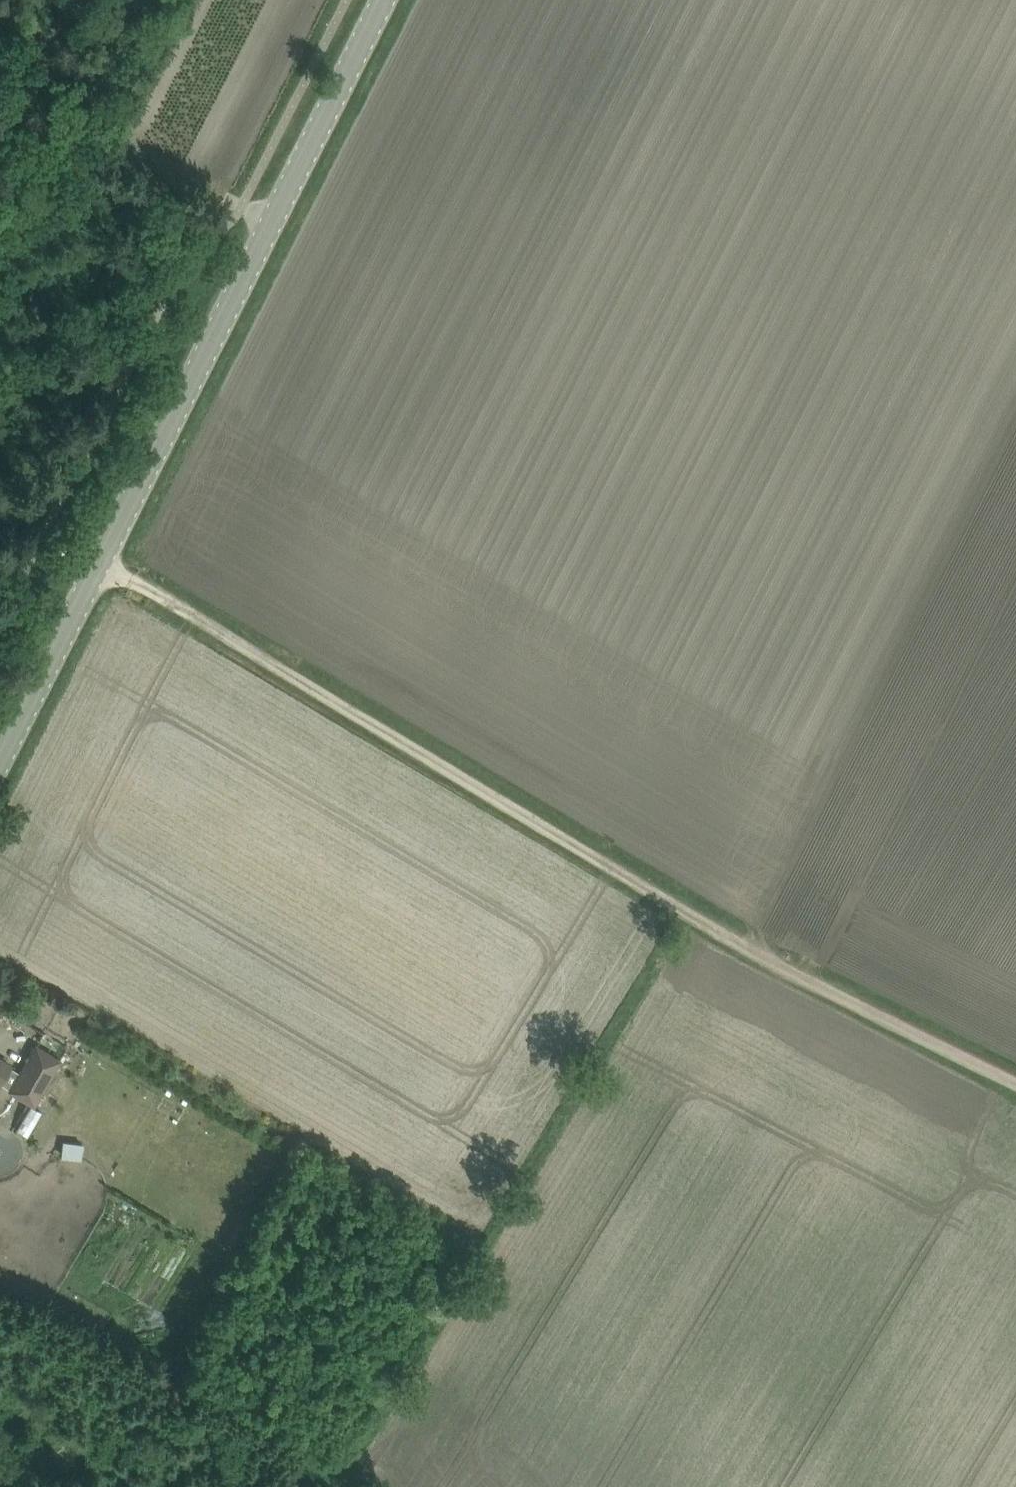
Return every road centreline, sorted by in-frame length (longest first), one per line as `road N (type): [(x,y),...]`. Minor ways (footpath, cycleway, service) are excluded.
road 1 (track): [(1015,1073),(694,910),(105,562)]
road 2 (secondary): [(0,767),(390,0)]

